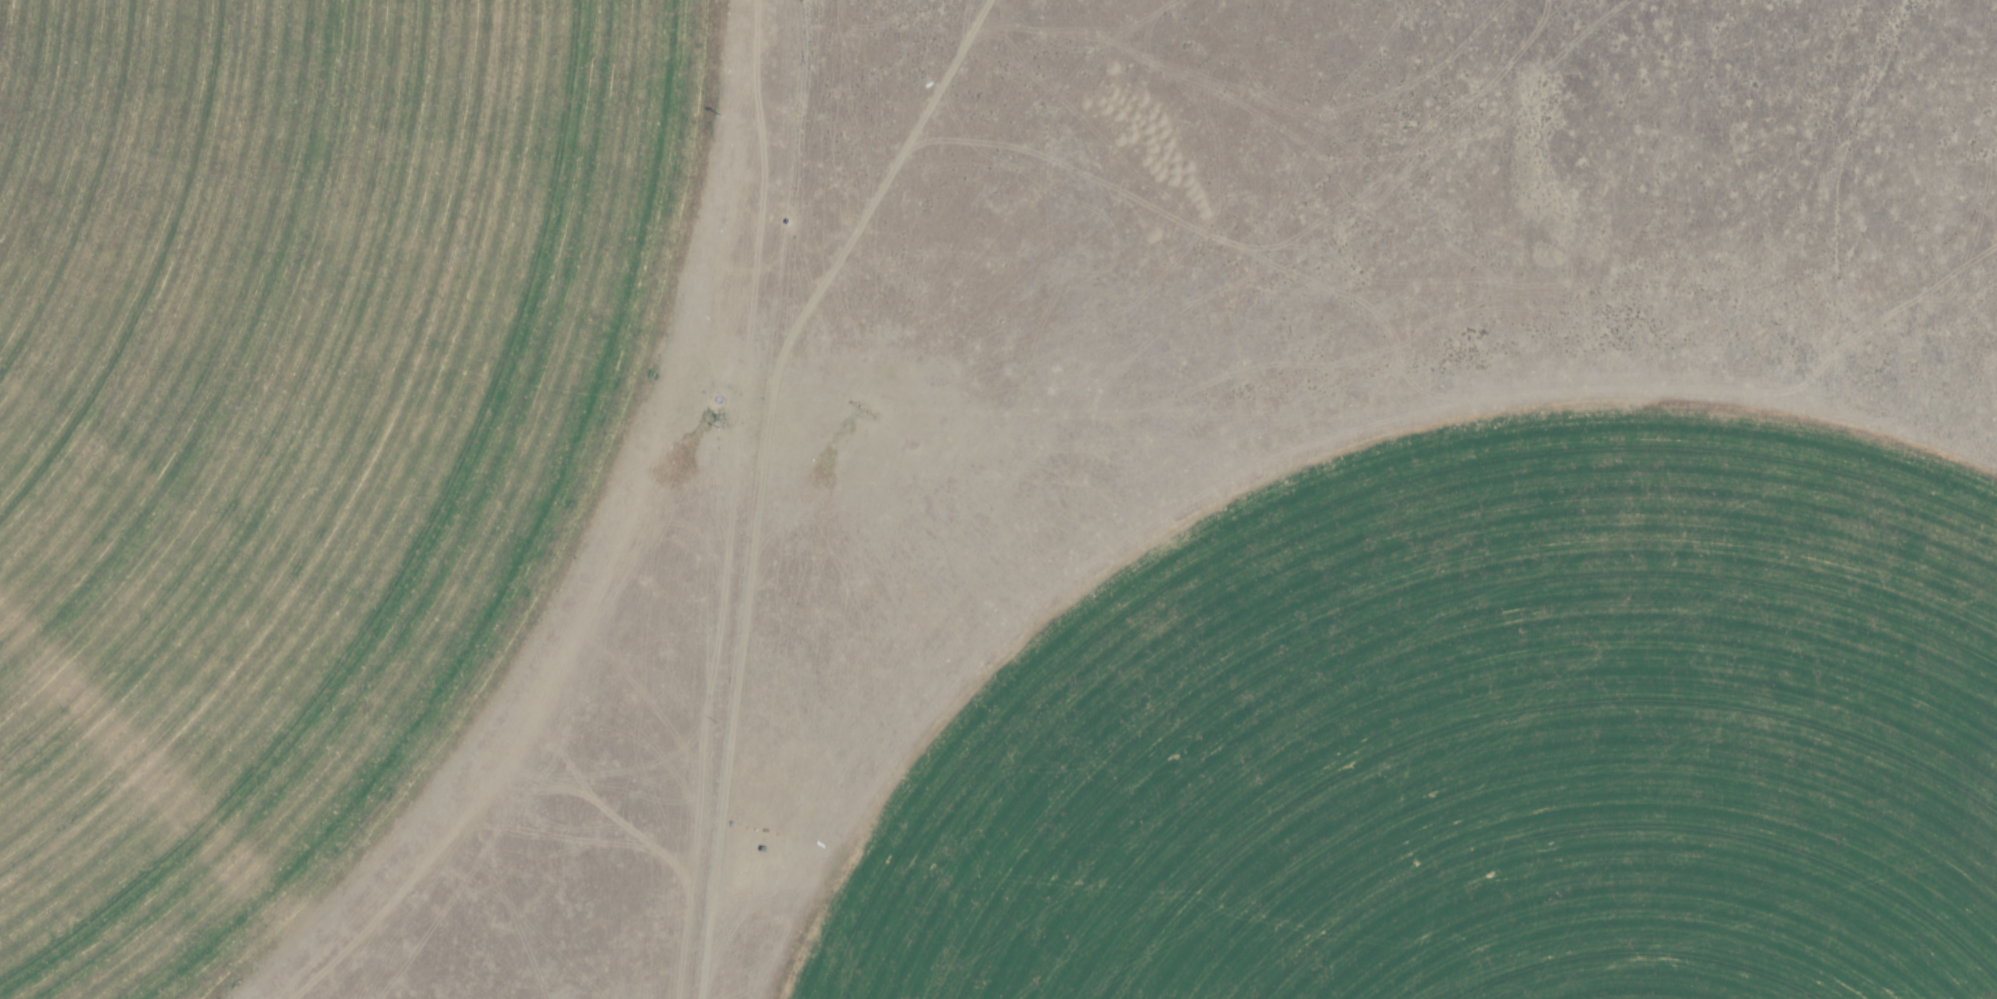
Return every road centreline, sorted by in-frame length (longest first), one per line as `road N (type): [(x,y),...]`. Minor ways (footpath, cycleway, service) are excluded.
road 1 (track): [(759,0),(762,331),(712,998)]

